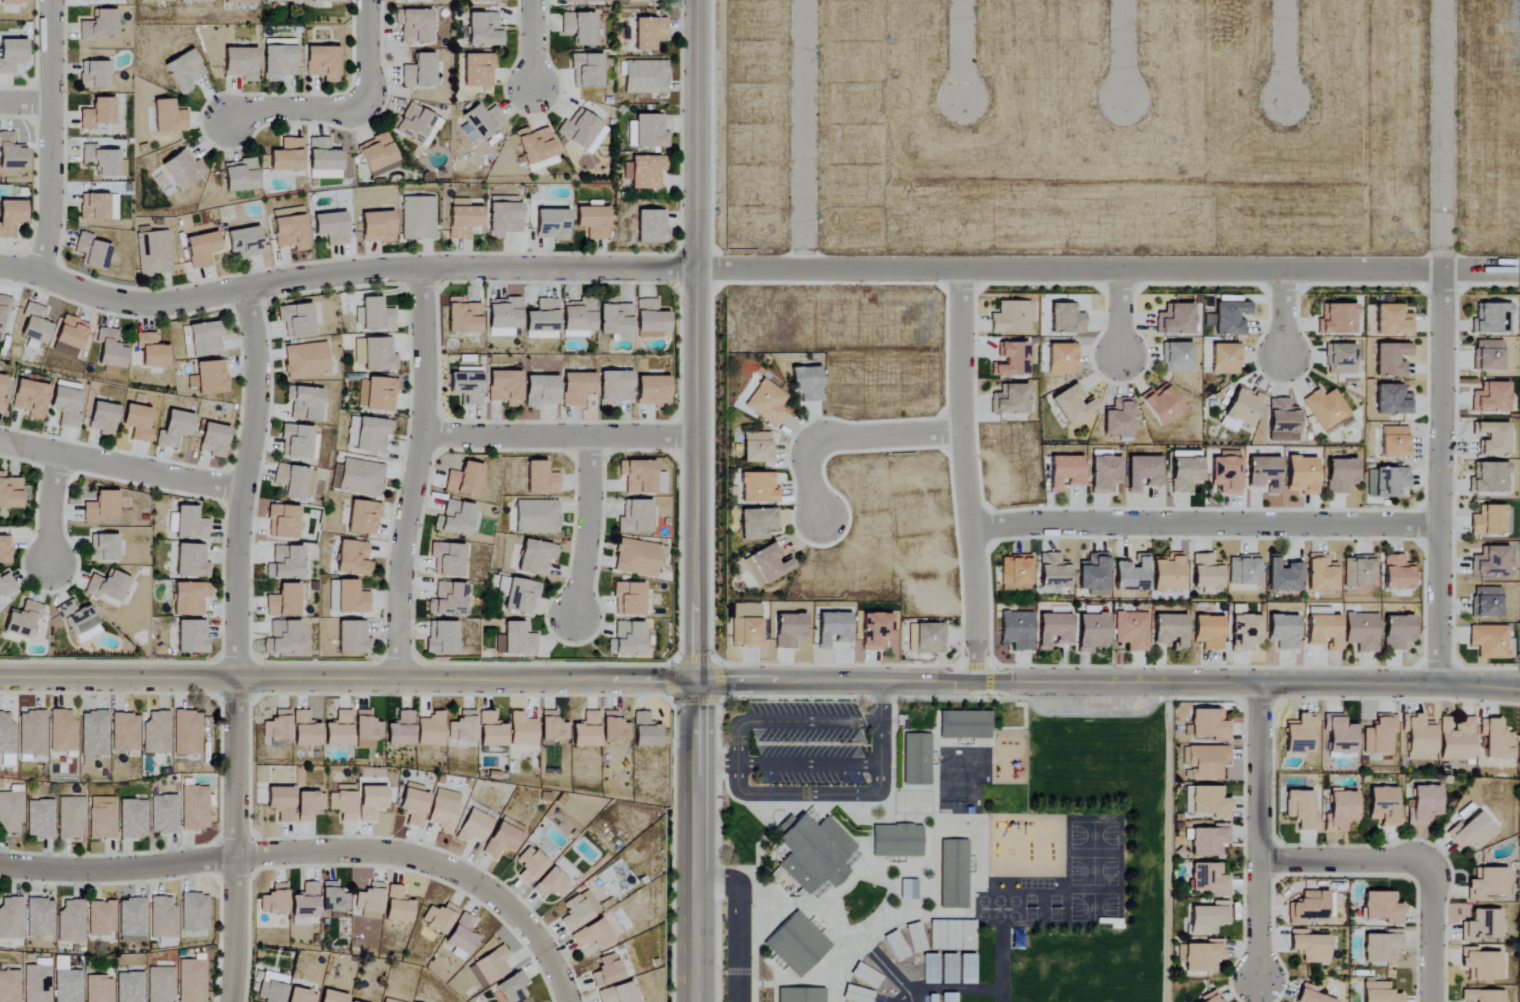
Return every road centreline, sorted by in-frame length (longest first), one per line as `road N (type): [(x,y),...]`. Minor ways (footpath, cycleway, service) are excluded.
road 1 (tertiary): [(1519,689),(1437,682),(695,682)]
road 2 (residential): [(1519,270),(695,269)]
road 3 (residential): [(0,267),(109,301),(159,305),(339,273),(695,269)]
road 4 (tertiary): [(695,682),(0,676)]
road 5 (residential): [(1442,0),(1437,682)]
road 6 (tertiary): [(695,682),(695,0)]
road 7 (residential): [(972,529),(1050,522),(1438,524)]
road 8 (residential): [(960,269),(974,682)]
road 9 (residential): [(421,268),(423,433),(398,605),(399,679)]
road 10 (residential): [(567,1001),(511,912),(422,860),(366,850),(234,857)]
road 11 (residential): [(242,286),(255,330),(258,388),(238,552),(236,678)]
road 12 (residential): [(236,678),(229,1001)]
road 13 (tertiary): [(693,1001),(695,682)]
road 14 (residential): [(1258,683),(1257,983)]
road 15 (residential): [(49,0),(52,186),(33,273)]
road 16 (residential): [(423,433),(696,436)]
road 17 (residential): [(806,0),(804,269)]
road 18 (residential): [(0,445),(246,492)]
road 19 (residential): [(367,0),(368,84),(360,109),(254,111),(231,123)]
road 20 (residential): [(234,857),(136,868),(0,866)]
road 21 (residential): [(961,432),(828,437),(812,450),(822,519)]
road 22 (residential): [(588,437),(589,547),(576,619)]
road 23 (residential): [(1257,860),(1416,861),(1431,873)]
road 24 (residential): [(1430,1001),(1431,873)]

